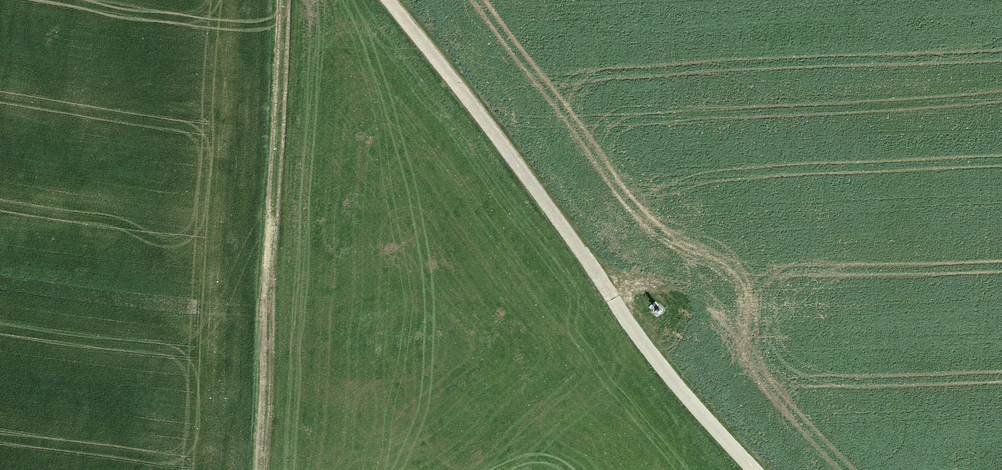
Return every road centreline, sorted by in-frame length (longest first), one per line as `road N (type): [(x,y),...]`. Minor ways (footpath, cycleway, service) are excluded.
road 1 (track): [(377,0),(602,279),(658,369),(746,469)]
road 2 (track): [(265,469),(283,0)]
road 3 (track): [(602,279),(799,328),(1001,318)]

